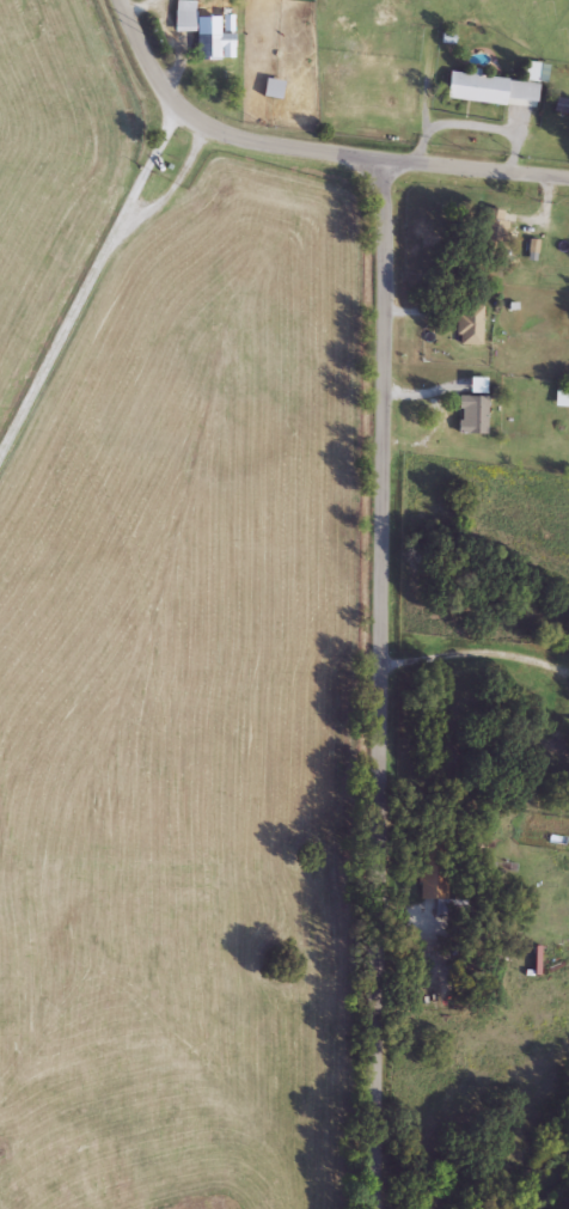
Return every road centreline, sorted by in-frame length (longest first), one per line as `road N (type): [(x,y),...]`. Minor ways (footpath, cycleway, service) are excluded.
road 1 (tertiary): [(372,920),(383,159)]
road 2 (tertiary): [(568,178),(233,136),(177,106),(142,54)]
road 3 (tertiary): [(368,1208),(372,920)]

